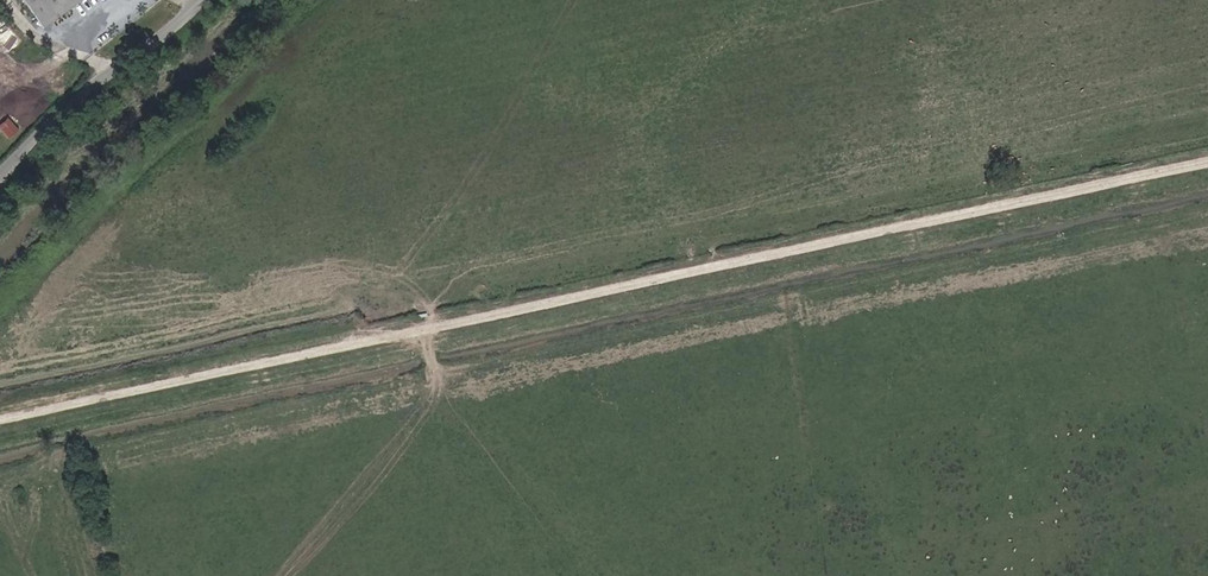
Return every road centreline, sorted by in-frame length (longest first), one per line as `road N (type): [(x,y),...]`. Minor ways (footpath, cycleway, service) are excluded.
road 1 (track): [(0,424),(1207,163)]

